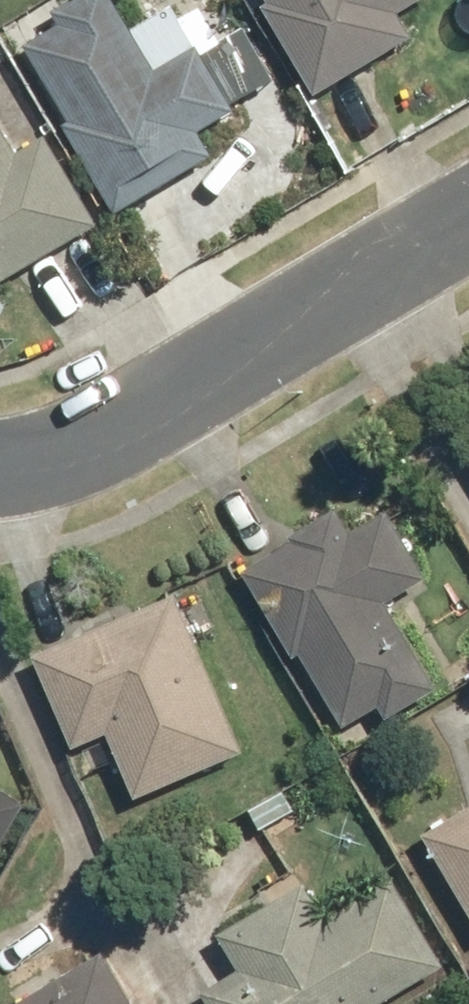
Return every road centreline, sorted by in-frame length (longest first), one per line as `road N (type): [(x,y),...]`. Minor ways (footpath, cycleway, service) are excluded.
road 1 (residential): [(0,466),(138,424),(468,221)]

